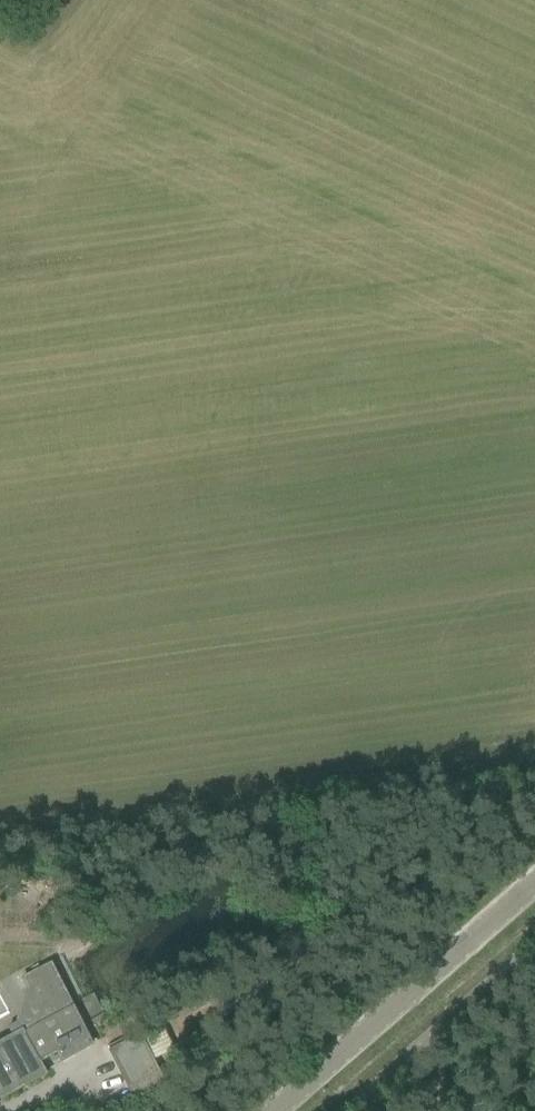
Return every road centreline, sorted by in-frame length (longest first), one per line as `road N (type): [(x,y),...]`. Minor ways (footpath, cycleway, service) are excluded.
road 1 (tertiary): [(278,1110),(534,883)]

